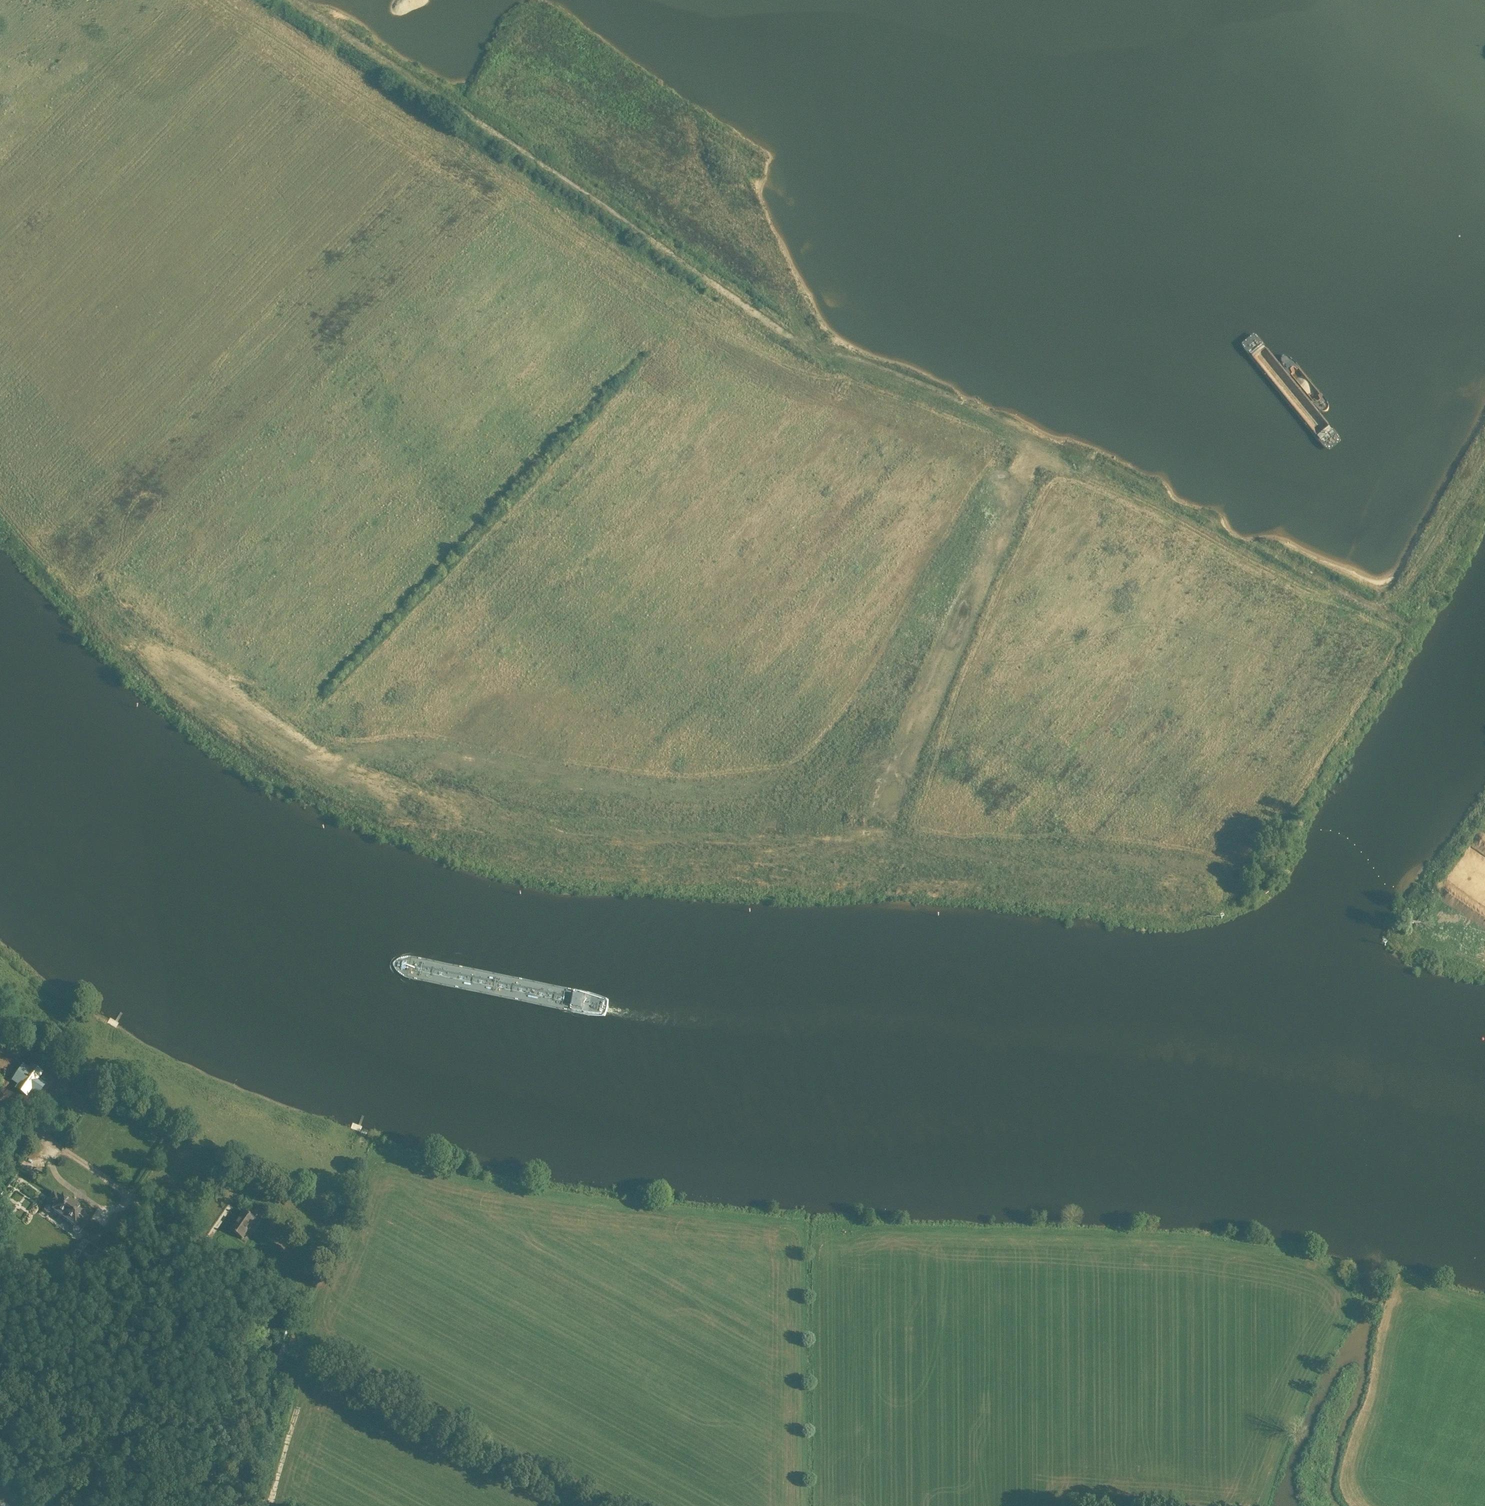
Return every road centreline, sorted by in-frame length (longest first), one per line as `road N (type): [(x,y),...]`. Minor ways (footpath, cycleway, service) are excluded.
road 1 (track): [(818,348),(793,339),(295,0)]
road 2 (residential): [(0,1140),(46,1139),(203,1249),(216,1491)]
road 3 (tertiary): [(216,1491),(0,1373)]
road 4 (track): [(1484,469),(1403,599)]

